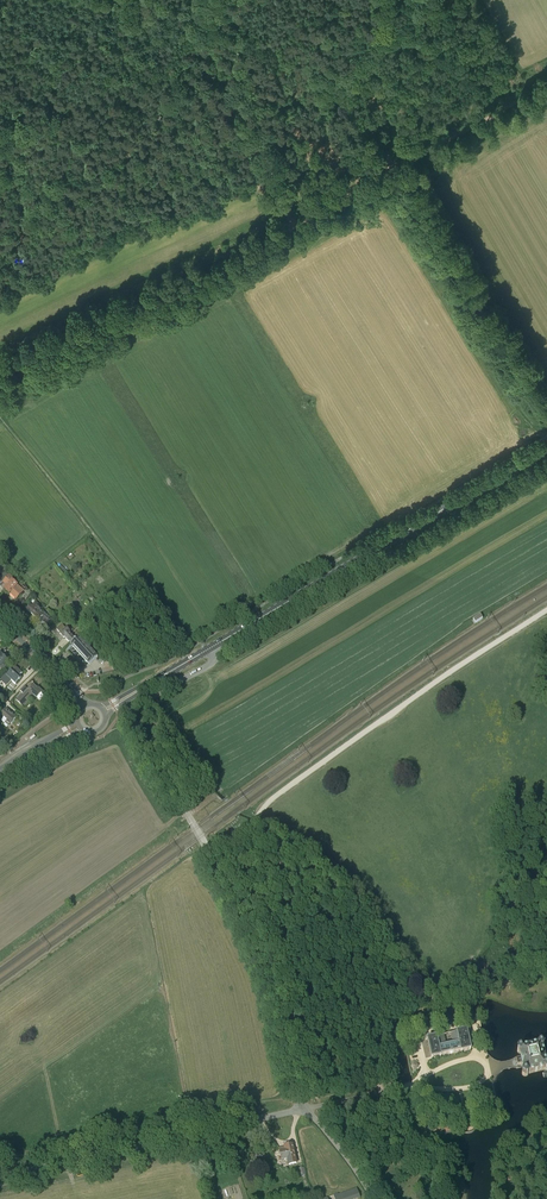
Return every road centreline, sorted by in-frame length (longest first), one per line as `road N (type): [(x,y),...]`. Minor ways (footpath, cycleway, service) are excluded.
road 1 (unclassified): [(307,1108),(253,933),(129,711),(210,664),(206,650)]
road 2 (track): [(209,851),(344,746),(546,610)]
road 3 (secondary): [(206,650),(546,448)]
road 4 (unclassified): [(307,1108),(0,1176)]
road 5 (track): [(188,649),(0,417)]
road 6 (track): [(397,169),(546,419)]
road 7 (track): [(546,973),(410,1004)]
road 8 (track): [(262,147),(219,19)]

